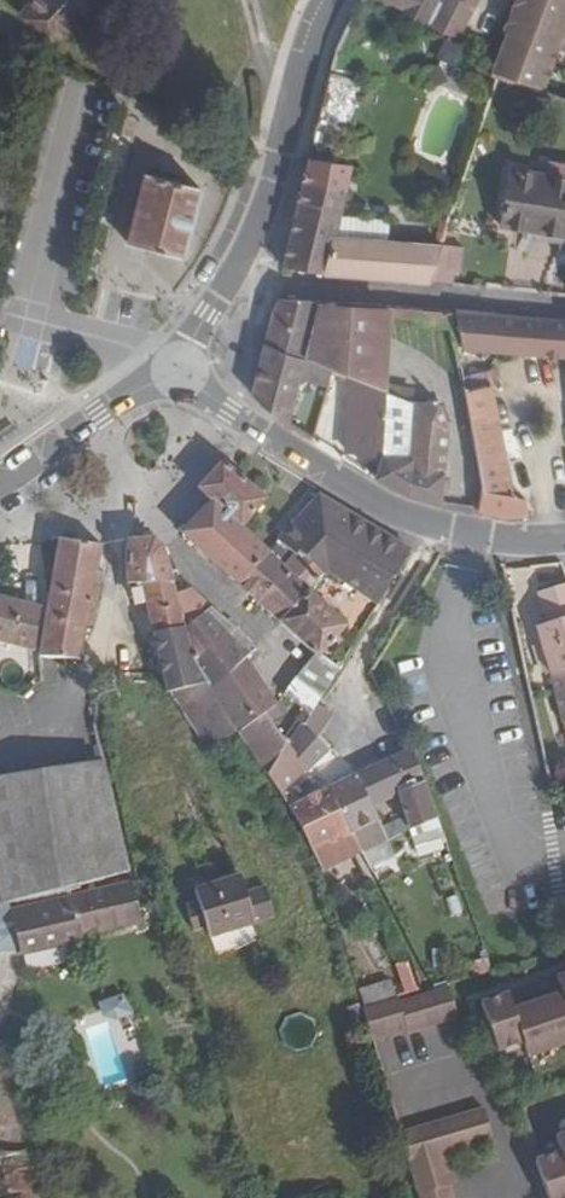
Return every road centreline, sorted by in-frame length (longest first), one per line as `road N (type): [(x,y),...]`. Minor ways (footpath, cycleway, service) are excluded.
road 1 (tertiary): [(564,537),(517,541),(413,520),(230,413),(179,369)]
road 2 (residential): [(564,306),(231,280)]
road 3 (tertiary): [(342,0),(312,55),(272,205),(231,280)]
road 4 (tertiary): [(179,369),(0,483)]
road 5 (residential): [(179,369),(23,318)]

